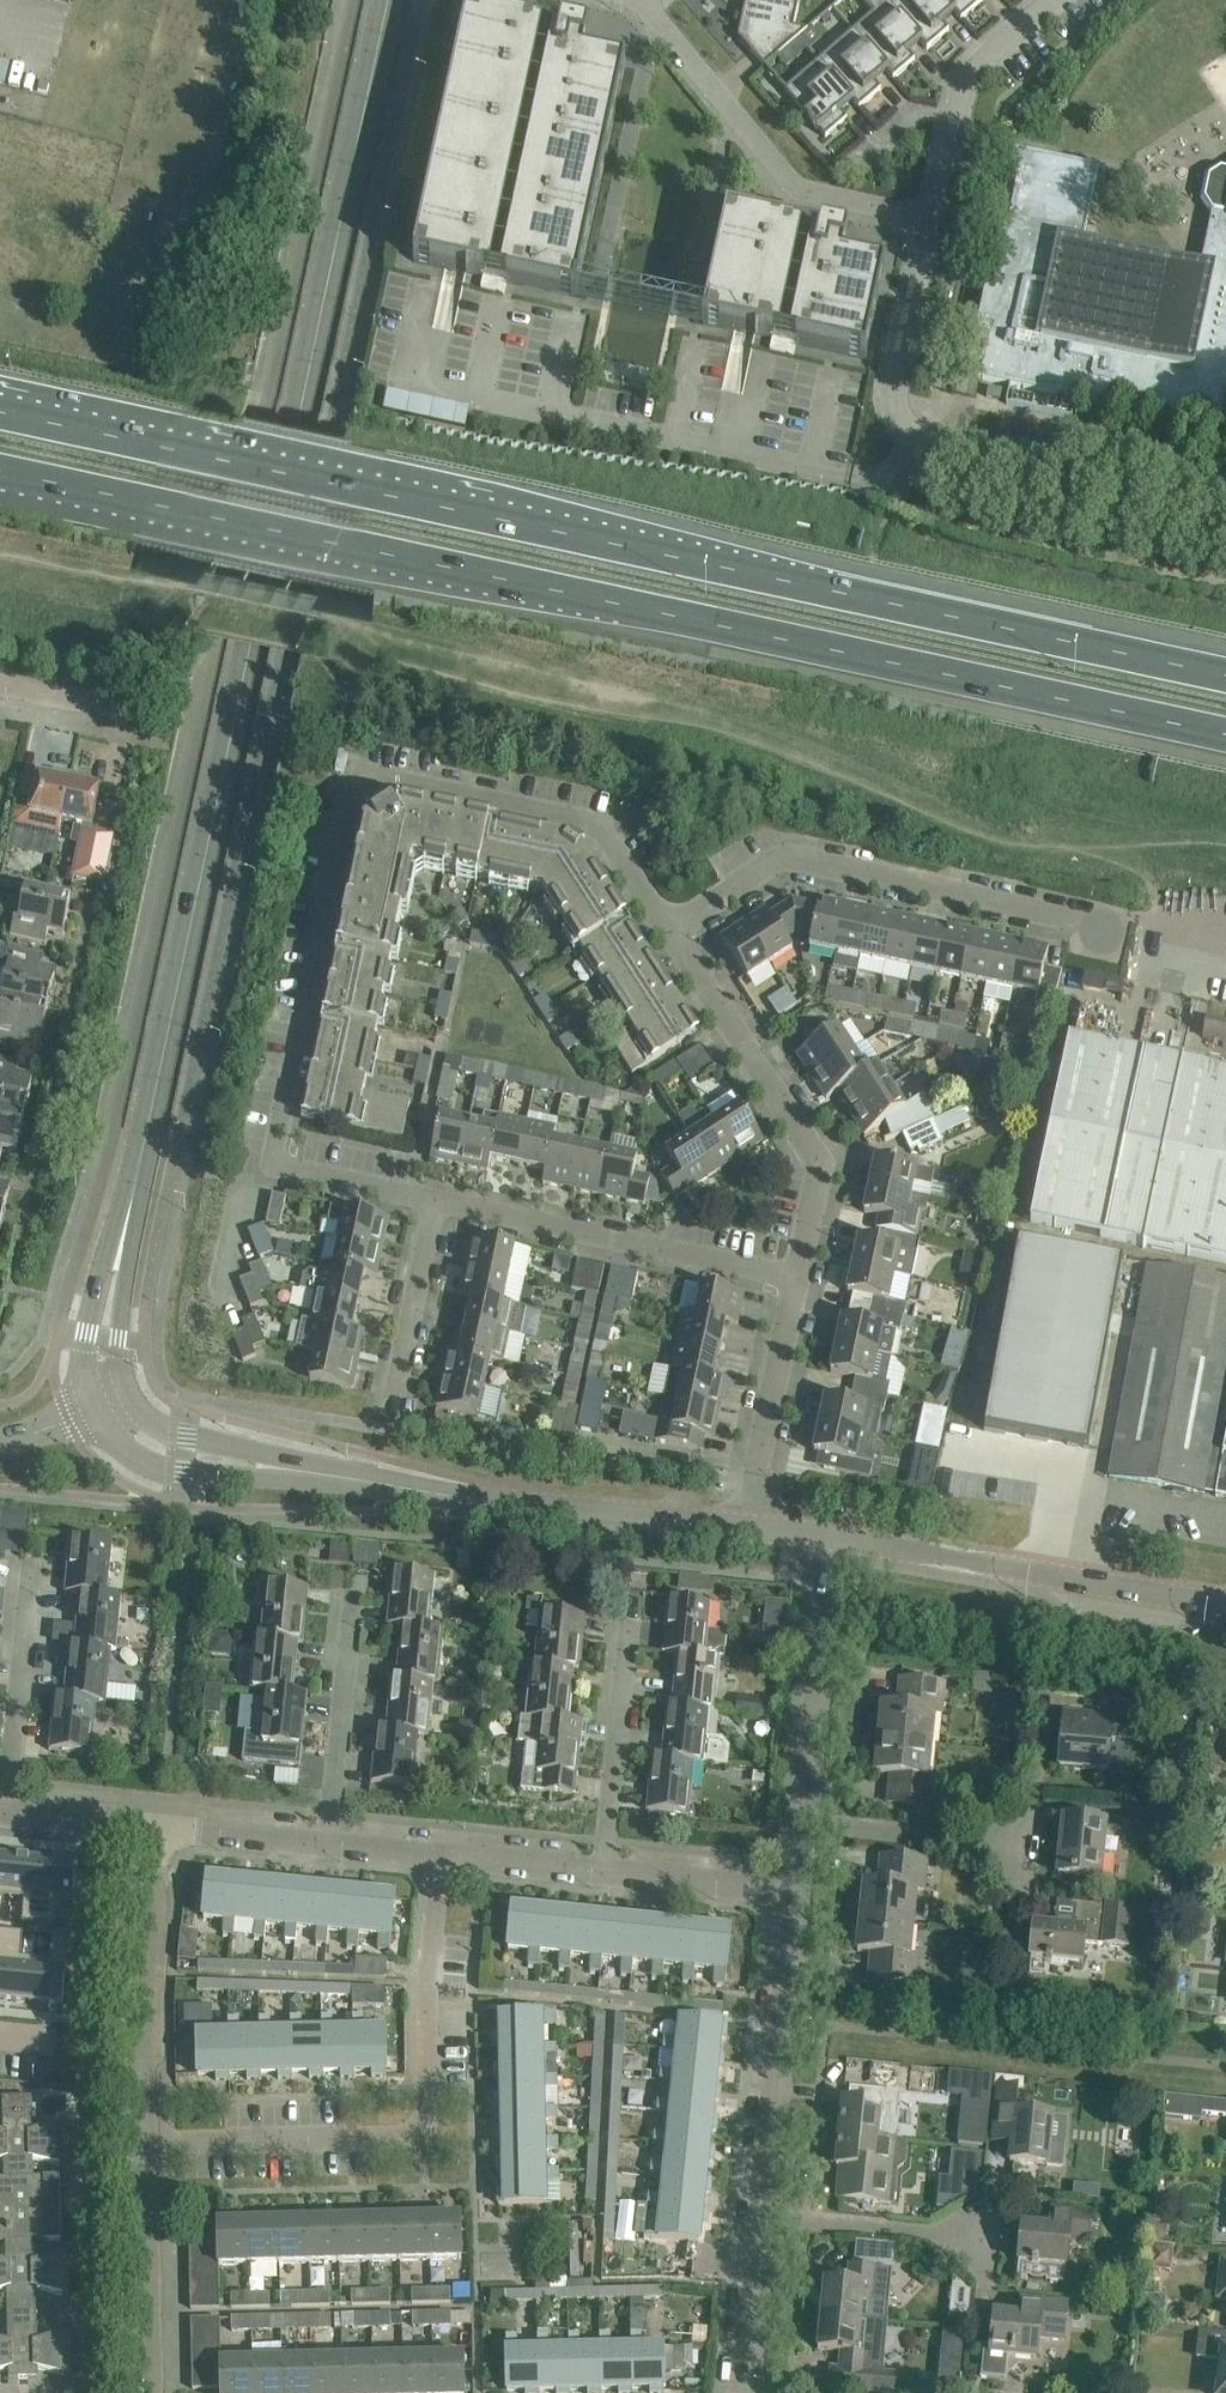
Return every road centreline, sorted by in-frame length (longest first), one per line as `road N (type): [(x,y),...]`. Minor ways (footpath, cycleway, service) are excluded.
road 1 (tertiary): [(116,1404),(104,1375),(104,1335),(308,424),(390,0)]
road 2 (track): [(0,553),(1225,837)]
road 3 (motorway): [(0,468),(1225,734)]
road 4 (motorway): [(1225,674),(0,410)]
road 5 (residential): [(435,1199),(278,1166),(356,777),(579,820),(605,833),(670,930)]
road 6 (residential): [(144,2142),(420,2134),(441,1854)]
road 7 (residential): [(937,228),(899,391),(905,413),(932,431),(1225,492)]
road 8 (residential): [(670,930),(773,861),(798,859),(1104,929)]
road 9 (tertiary): [(540,1504),(171,1452),(134,1434),(116,1404)]
road 10 (tertiary): [(832,1537),(1225,1604)]
road 11 (residential): [(670,930),(819,1153),(823,1167),(799,1278)]
road 12 (residential): [(640,0),(795,197),(937,228)]
road 13 (residential): [(799,1278),(435,1199)]
road 14 (residential): [(763,2216),(796,1890)]
road 15 (residential): [(144,2142),(142,2015),(159,1826)]
road 16 (residential): [(803,1822),(832,1537)]
road 17 (residential): [(1049,0),(971,74),(937,228)]
road 18 (residential): [(799,1278),(747,1527)]
road 19 (residential): [(328,1843),(354,1590)]
road 20 (residential): [(603,1871),(630,1619)]
road 21 (residential): [(6,1810),(31,1561)]
road 22 (residential): [(149,2392),(144,2142)]
road 23 (residential): [(1016,1844),(803,1822)]
road 24 (residential): [(976,2237),(763,2216)]
road 25 (tertiary): [(540,1504),(747,1527)]
road 26 (residential): [(393,1398),(435,1199)]
road 27 (residential): [(796,1890),(603,1871)]
road 28 (residential): [(745,2392),(763,2216)]
road 29 (residential): [(328,1843),(159,1826)]
road 30 (residential): [(603,1871),(441,1854)]
road 31 (residential): [(159,1826),(6,1810)]
road 32 (residential): [(136,710),(0,682)]
road 33 (unclassified): [(0,1440),(116,1404)]

